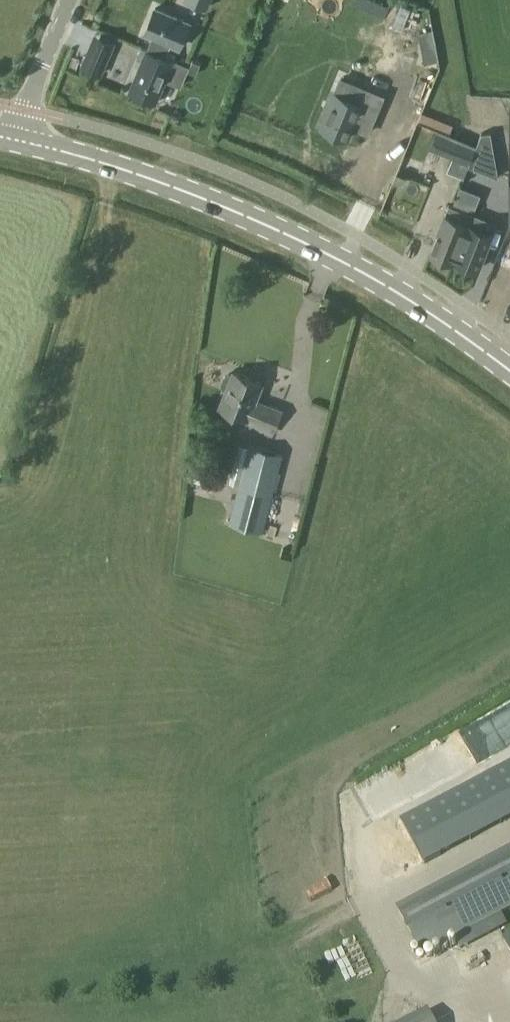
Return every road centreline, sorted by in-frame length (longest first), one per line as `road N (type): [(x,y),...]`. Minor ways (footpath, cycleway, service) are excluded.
road 1 (secondary): [(509,372),(395,293),(292,238),(143,177),(15,140)]
road 2 (unclassified): [(15,140),(67,0)]

